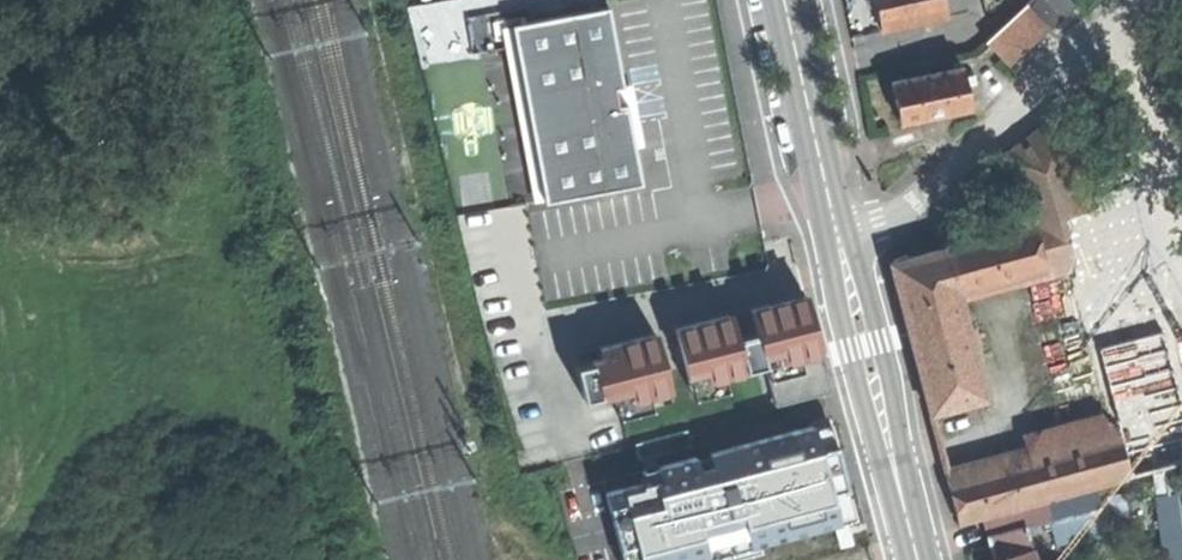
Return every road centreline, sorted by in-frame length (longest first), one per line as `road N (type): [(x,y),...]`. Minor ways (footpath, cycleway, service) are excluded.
road 1 (unclassified): [(837,237),(878,227),(920,203),(1139,0)]
road 2 (secondary): [(920,559),(837,237)]
road 3 (secondary): [(837,237),(785,0)]

